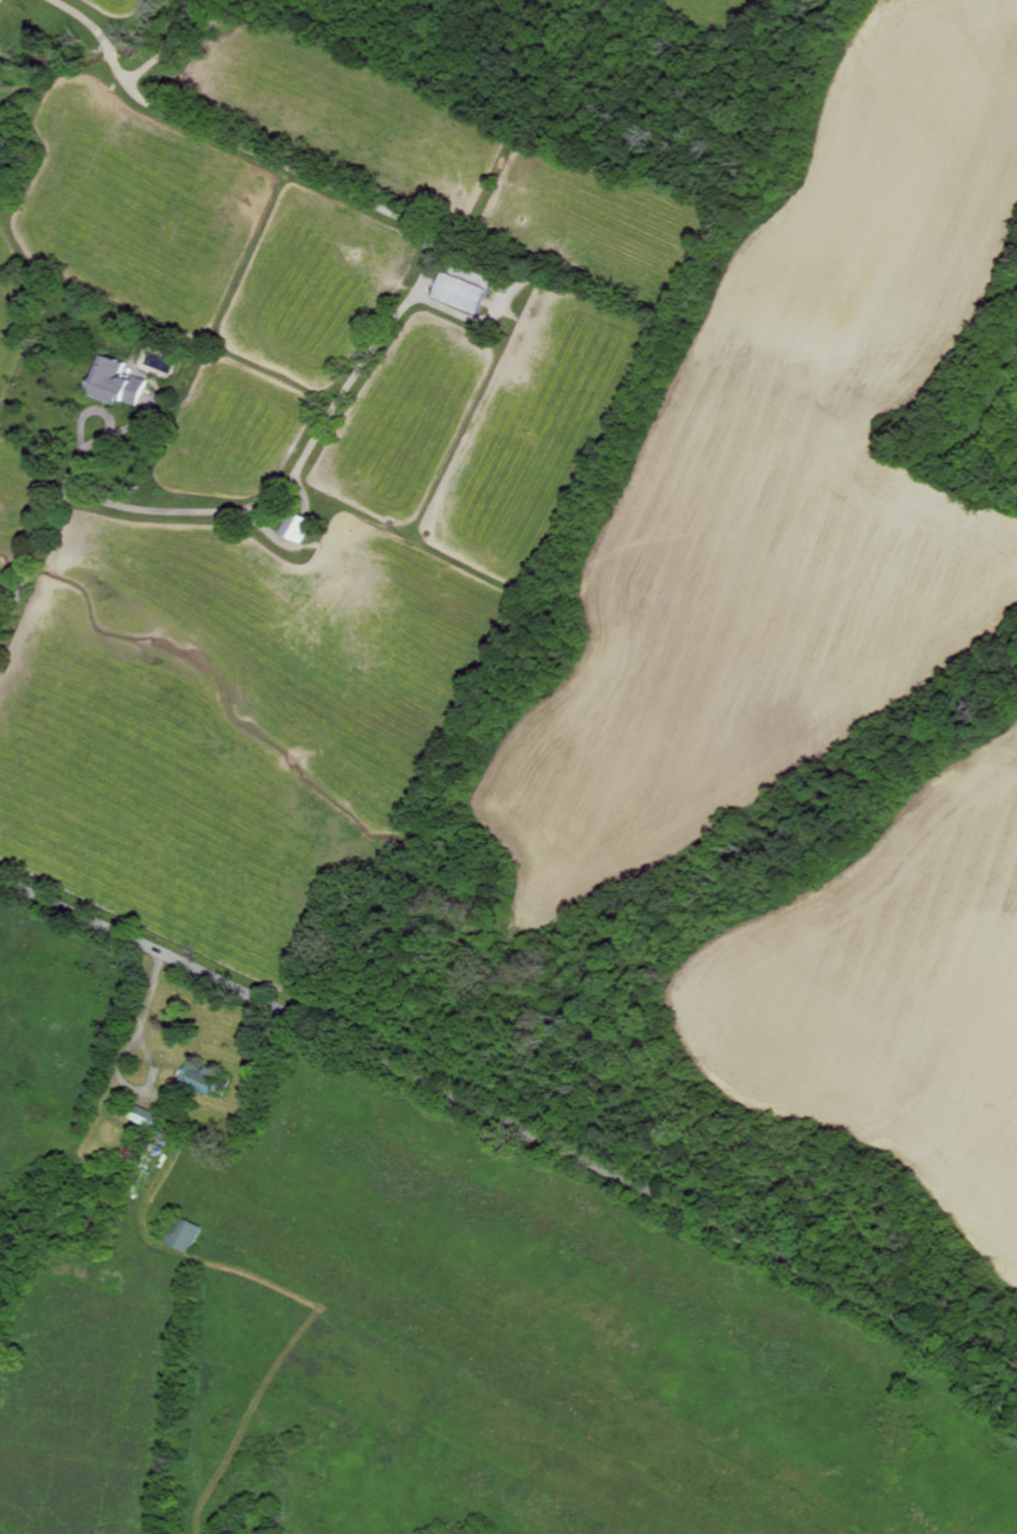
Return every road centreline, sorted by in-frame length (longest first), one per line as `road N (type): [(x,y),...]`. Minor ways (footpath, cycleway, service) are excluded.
road 1 (residential): [(0,875),(897,1313),(1016,1415)]

